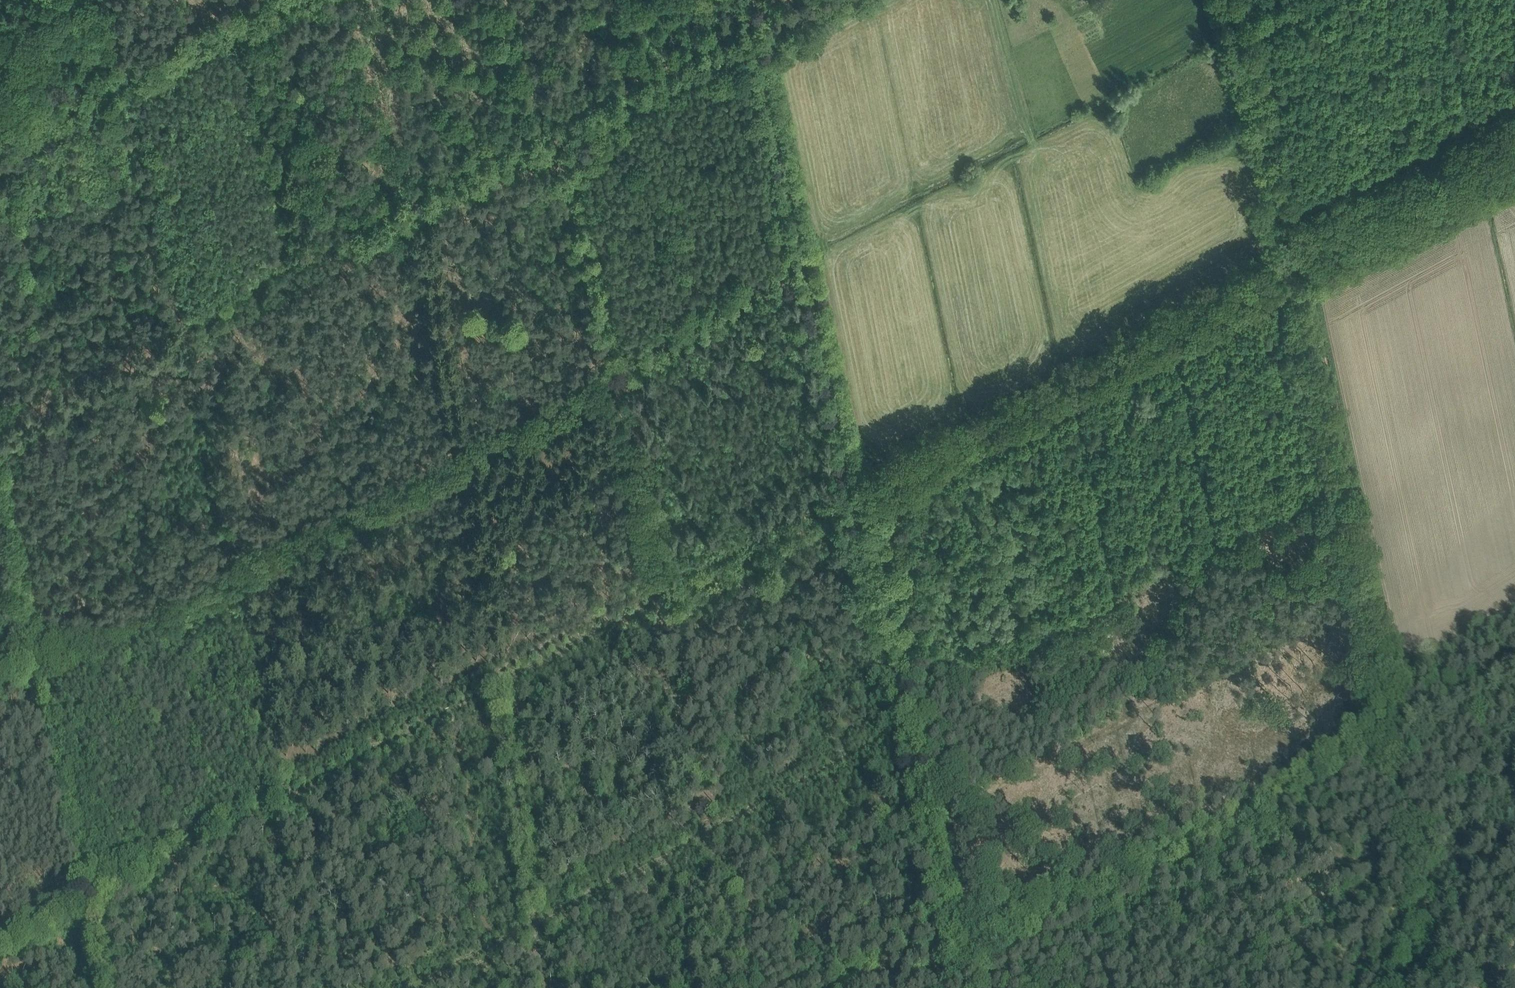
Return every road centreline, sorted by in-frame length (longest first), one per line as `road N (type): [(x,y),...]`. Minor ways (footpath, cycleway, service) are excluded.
road 1 (track): [(510,676),(1514,146)]
road 2 (track): [(1444,983),(1231,0)]
road 3 (track): [(757,29),(0,417)]
road 4 (track): [(808,272),(959,987)]
road 5 (track): [(916,987),(1514,668)]
road 6 (track): [(41,673),(619,369)]
road 7 (track): [(906,728),(412,987)]
road 8 (track): [(1358,587),(973,790),(964,789),(944,699)]
road 9 (track): [(106,987),(0,479)]
road 10 (track): [(638,463),(717,829)]
road 11 (track): [(212,833),(510,676)]
road 12 (track): [(510,676),(525,864),(552,987)]
road 13 (track): [(0,144),(11,130),(267,0)]
road 14 (track): [(757,29),(808,272)]
road 15 (track): [(619,369),(808,272)]
road 16 (track): [(86,901),(212,833)]

